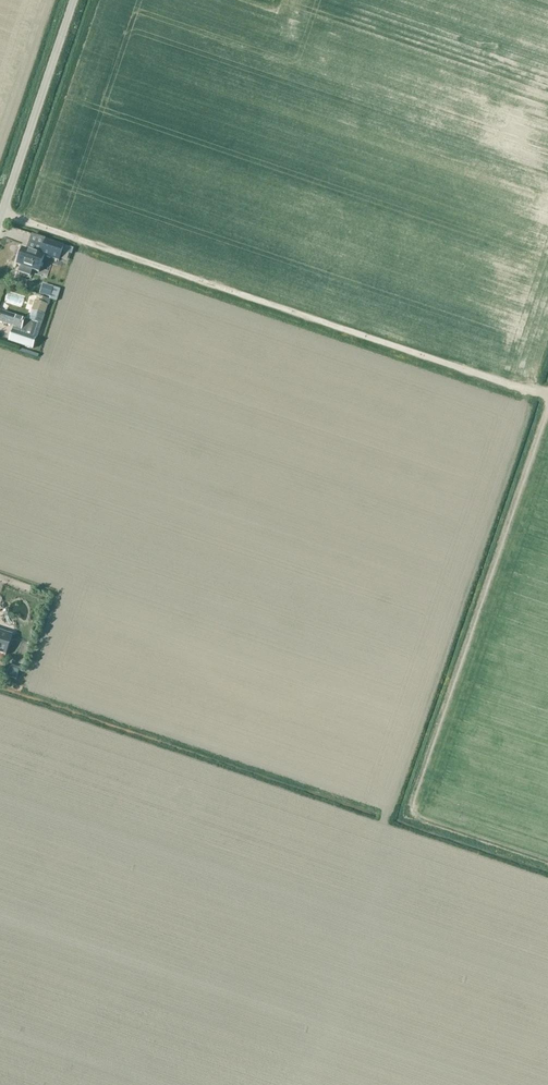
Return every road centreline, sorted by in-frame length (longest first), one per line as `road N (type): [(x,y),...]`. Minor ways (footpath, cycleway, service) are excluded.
road 1 (unclassified): [(0,222),(74,0)]

